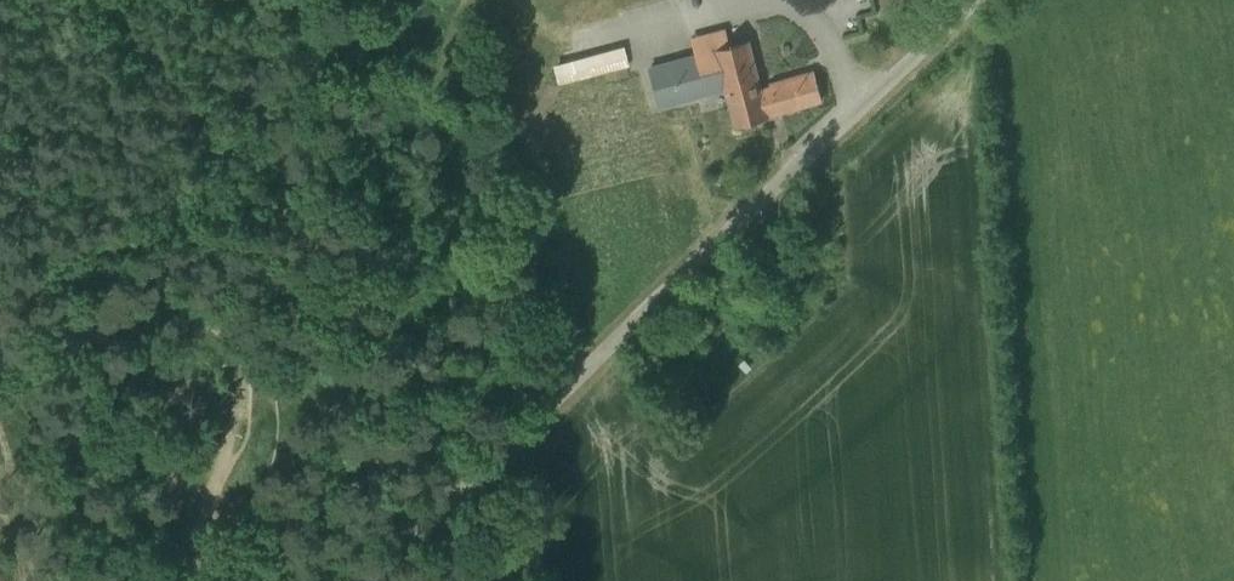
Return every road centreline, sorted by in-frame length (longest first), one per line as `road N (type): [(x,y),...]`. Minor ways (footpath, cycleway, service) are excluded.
road 1 (unclassified): [(361,580),(669,285),(984,0)]

